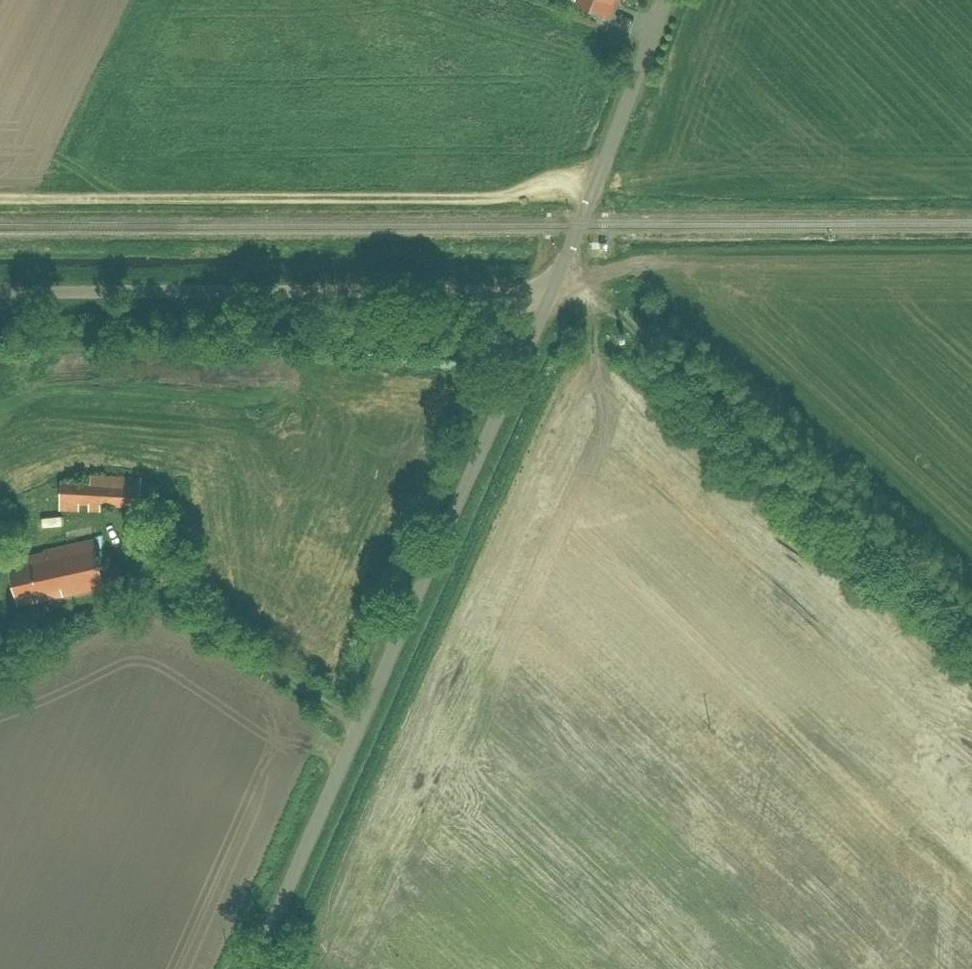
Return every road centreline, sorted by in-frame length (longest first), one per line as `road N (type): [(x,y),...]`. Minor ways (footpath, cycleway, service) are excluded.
road 1 (unclassified): [(259,968),(551,276)]
road 2 (unclassified): [(0,282),(551,276)]
road 3 (unclassified): [(551,276),(658,0)]
road 4 (track): [(357,733),(135,576)]

